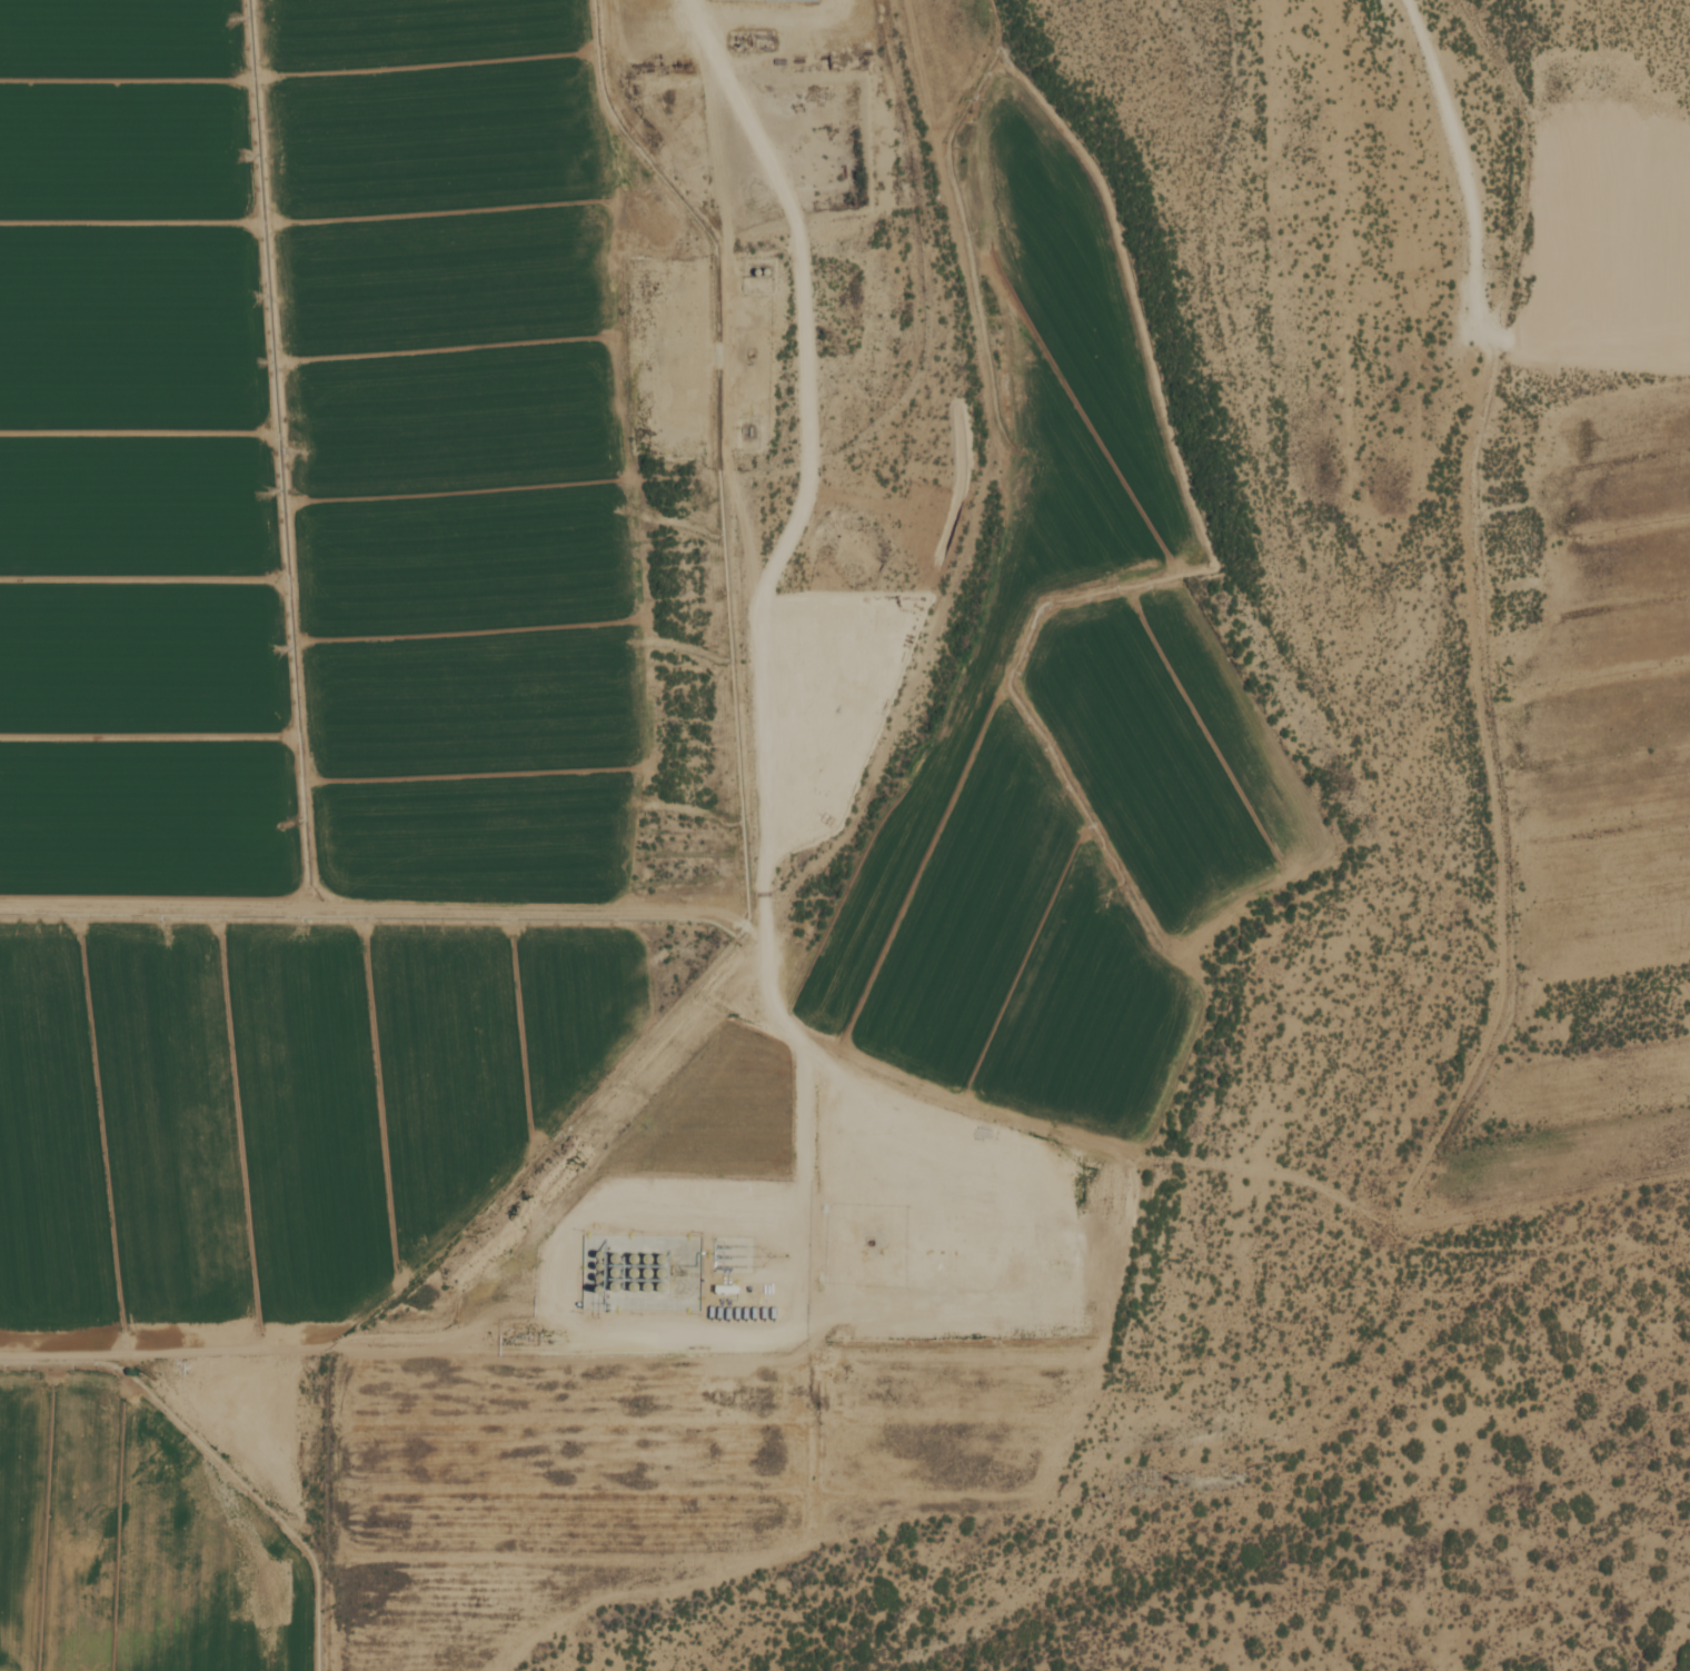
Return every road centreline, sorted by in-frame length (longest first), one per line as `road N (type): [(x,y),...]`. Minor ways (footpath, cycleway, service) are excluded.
road 1 (residential): [(1689,1239),(1663,1247),(1410,1244),(1386,1223),(1294,1176),(1131,1151),(975,1105),(796,1026),(773,995),(759,935),(728,911),(0,906)]

